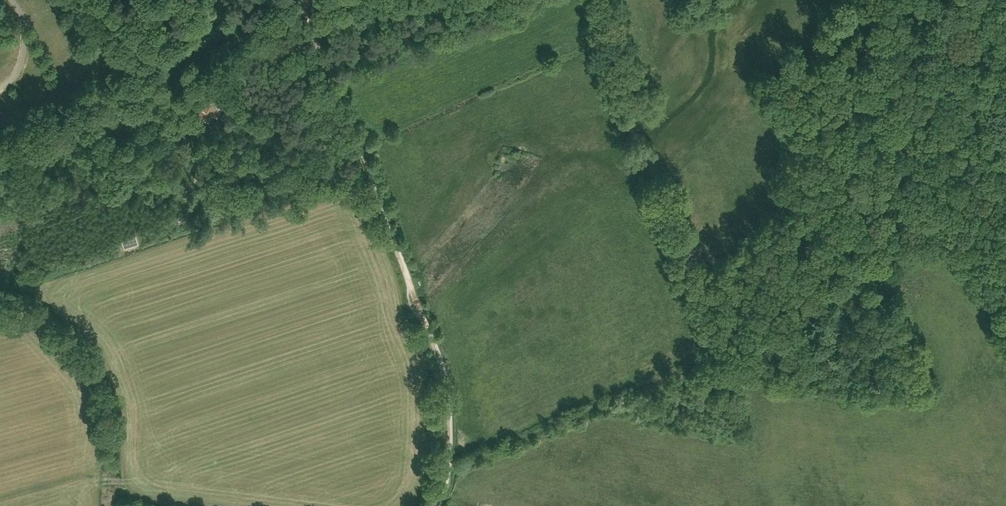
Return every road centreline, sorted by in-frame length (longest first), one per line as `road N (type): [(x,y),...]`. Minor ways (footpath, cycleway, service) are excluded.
road 1 (track): [(434,505),(447,442),(439,366),(303,15),(292,7)]
road 2 (track): [(103,0),(177,53),(292,7)]

